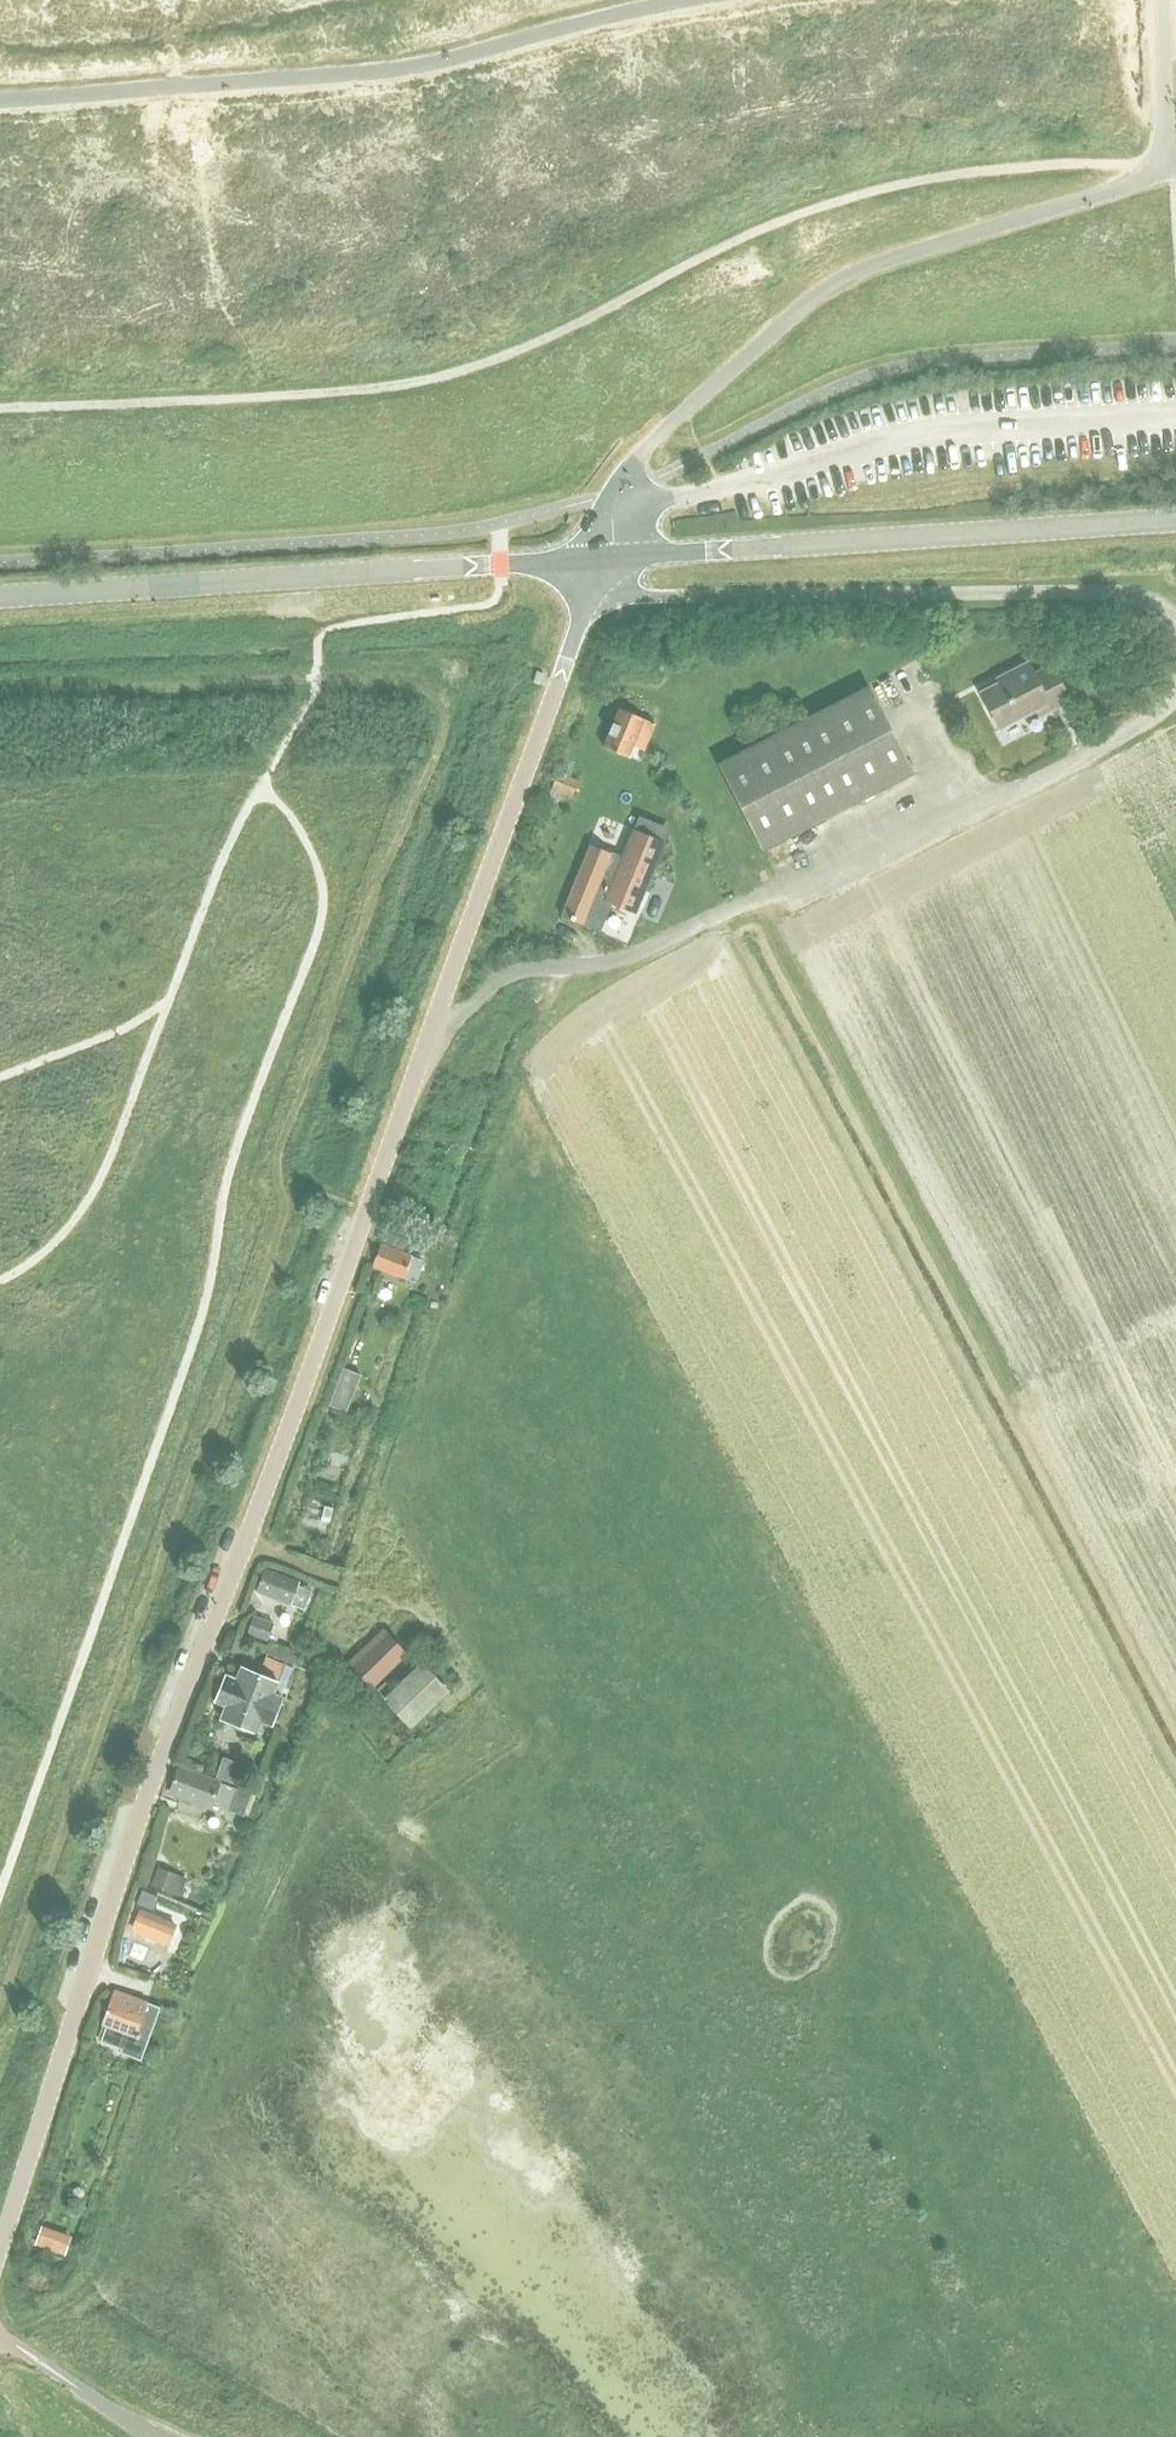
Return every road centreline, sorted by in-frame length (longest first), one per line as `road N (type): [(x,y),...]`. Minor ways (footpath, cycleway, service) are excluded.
road 1 (unclassified): [(0,2246),(161,1762),(433,1035),(594,559)]
road 2 (track): [(0,412),(371,393),(441,381),(550,342),(815,211),(972,178),(1164,165)]
road 3 (track): [(620,492),(673,420),(832,284),(1164,165)]
road 4 (tertiary): [(0,598),(594,559)]
road 5 (tertiary): [(594,559),(1175,522)]
road 6 (track): [(1164,165),(1162,0)]

